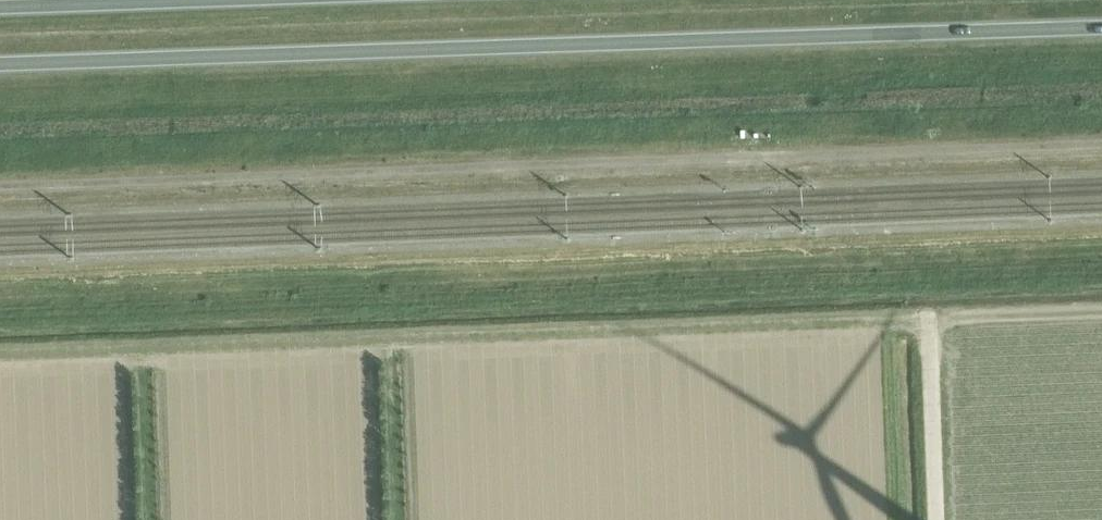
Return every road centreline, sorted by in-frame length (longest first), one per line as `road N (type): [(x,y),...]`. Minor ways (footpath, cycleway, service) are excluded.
road 1 (track): [(0,187),(1101,145)]
road 2 (trunk): [(0,63),(1101,26)]
road 3 (track): [(935,519),(927,313)]
road 4 (trunk): [(206,0),(0,7)]

